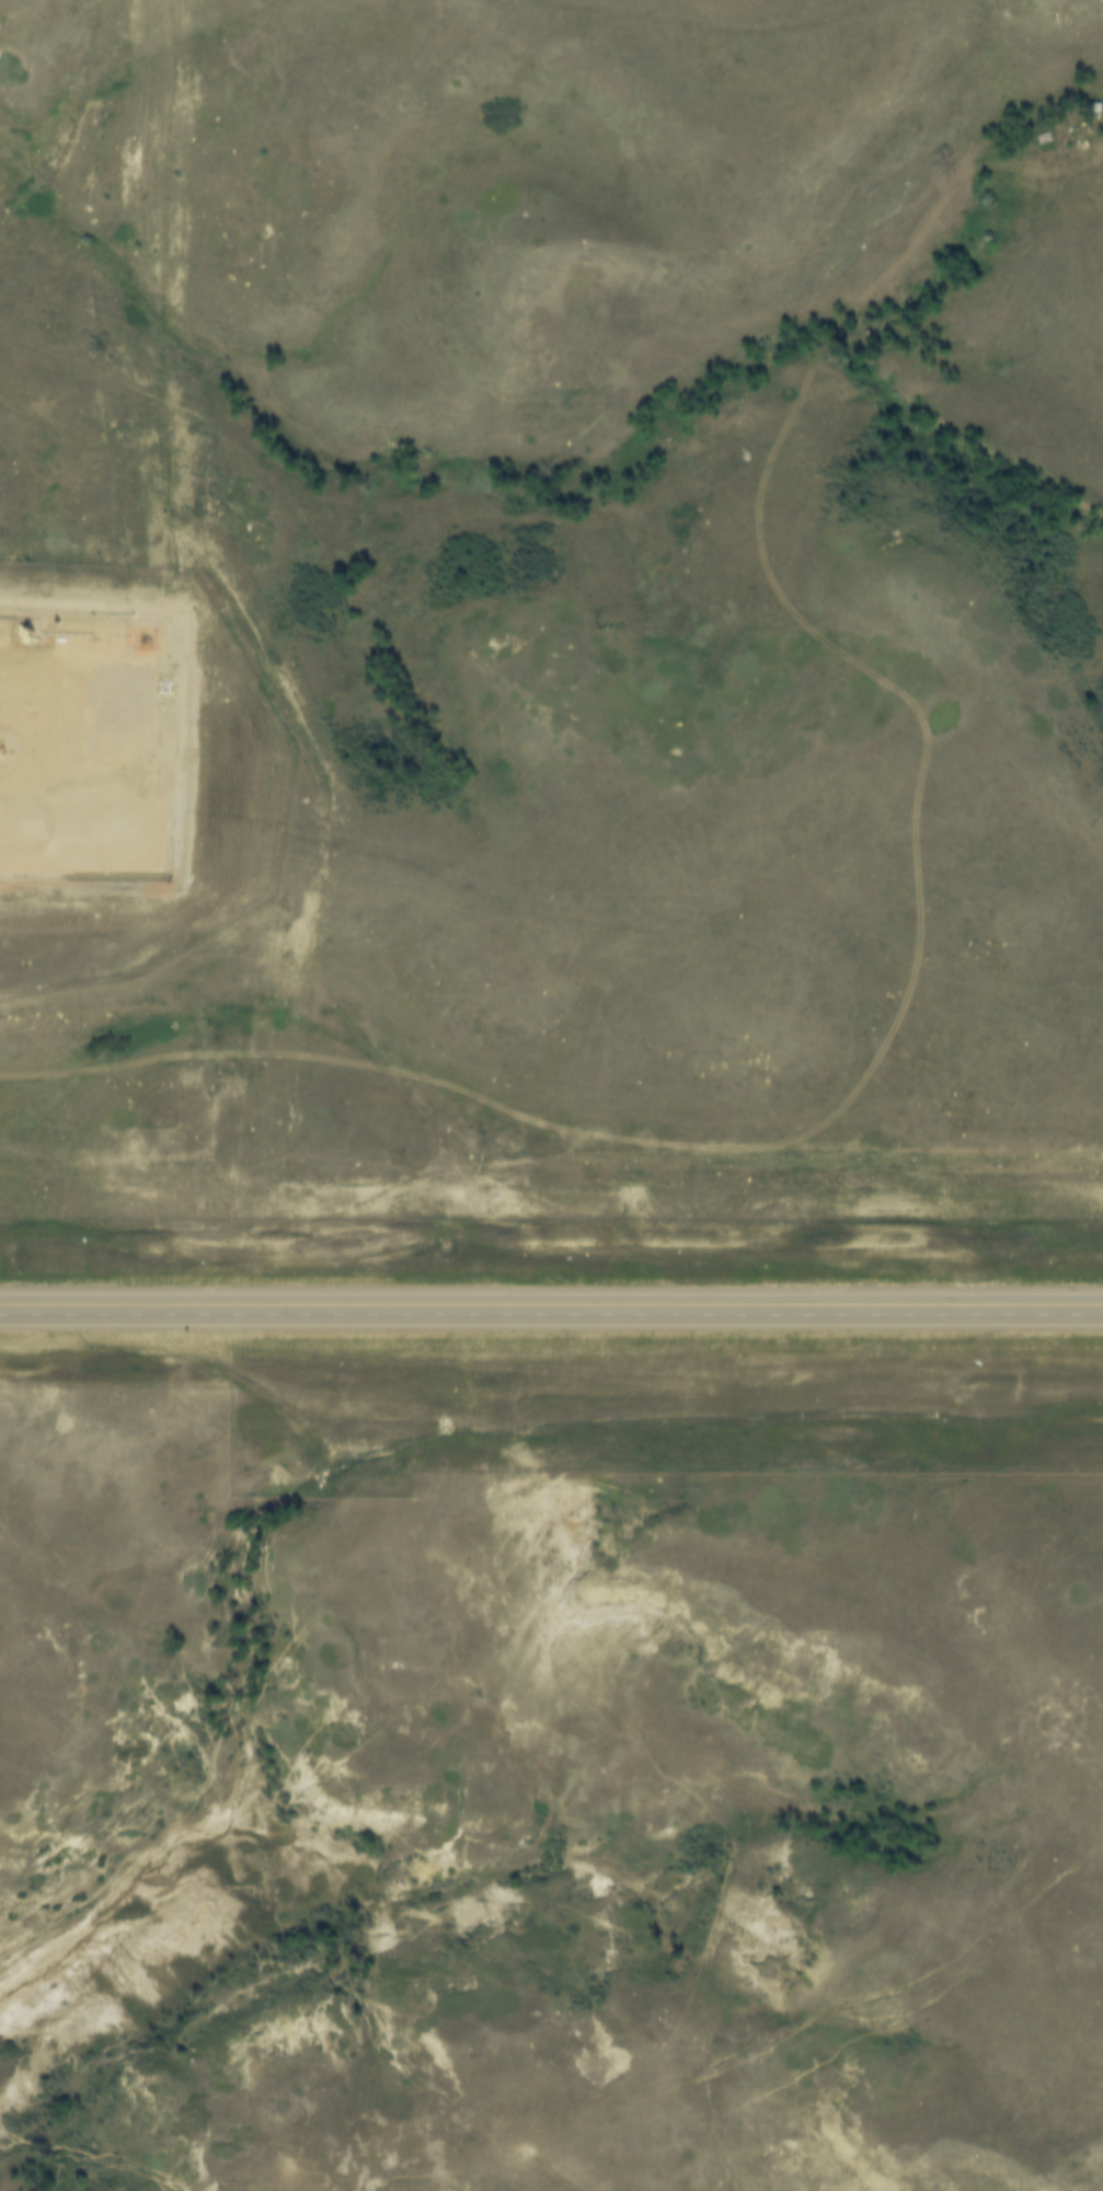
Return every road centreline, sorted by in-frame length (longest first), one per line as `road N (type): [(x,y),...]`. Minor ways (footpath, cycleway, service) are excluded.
road 1 (secondary): [(0,1309),(1102,1310)]

